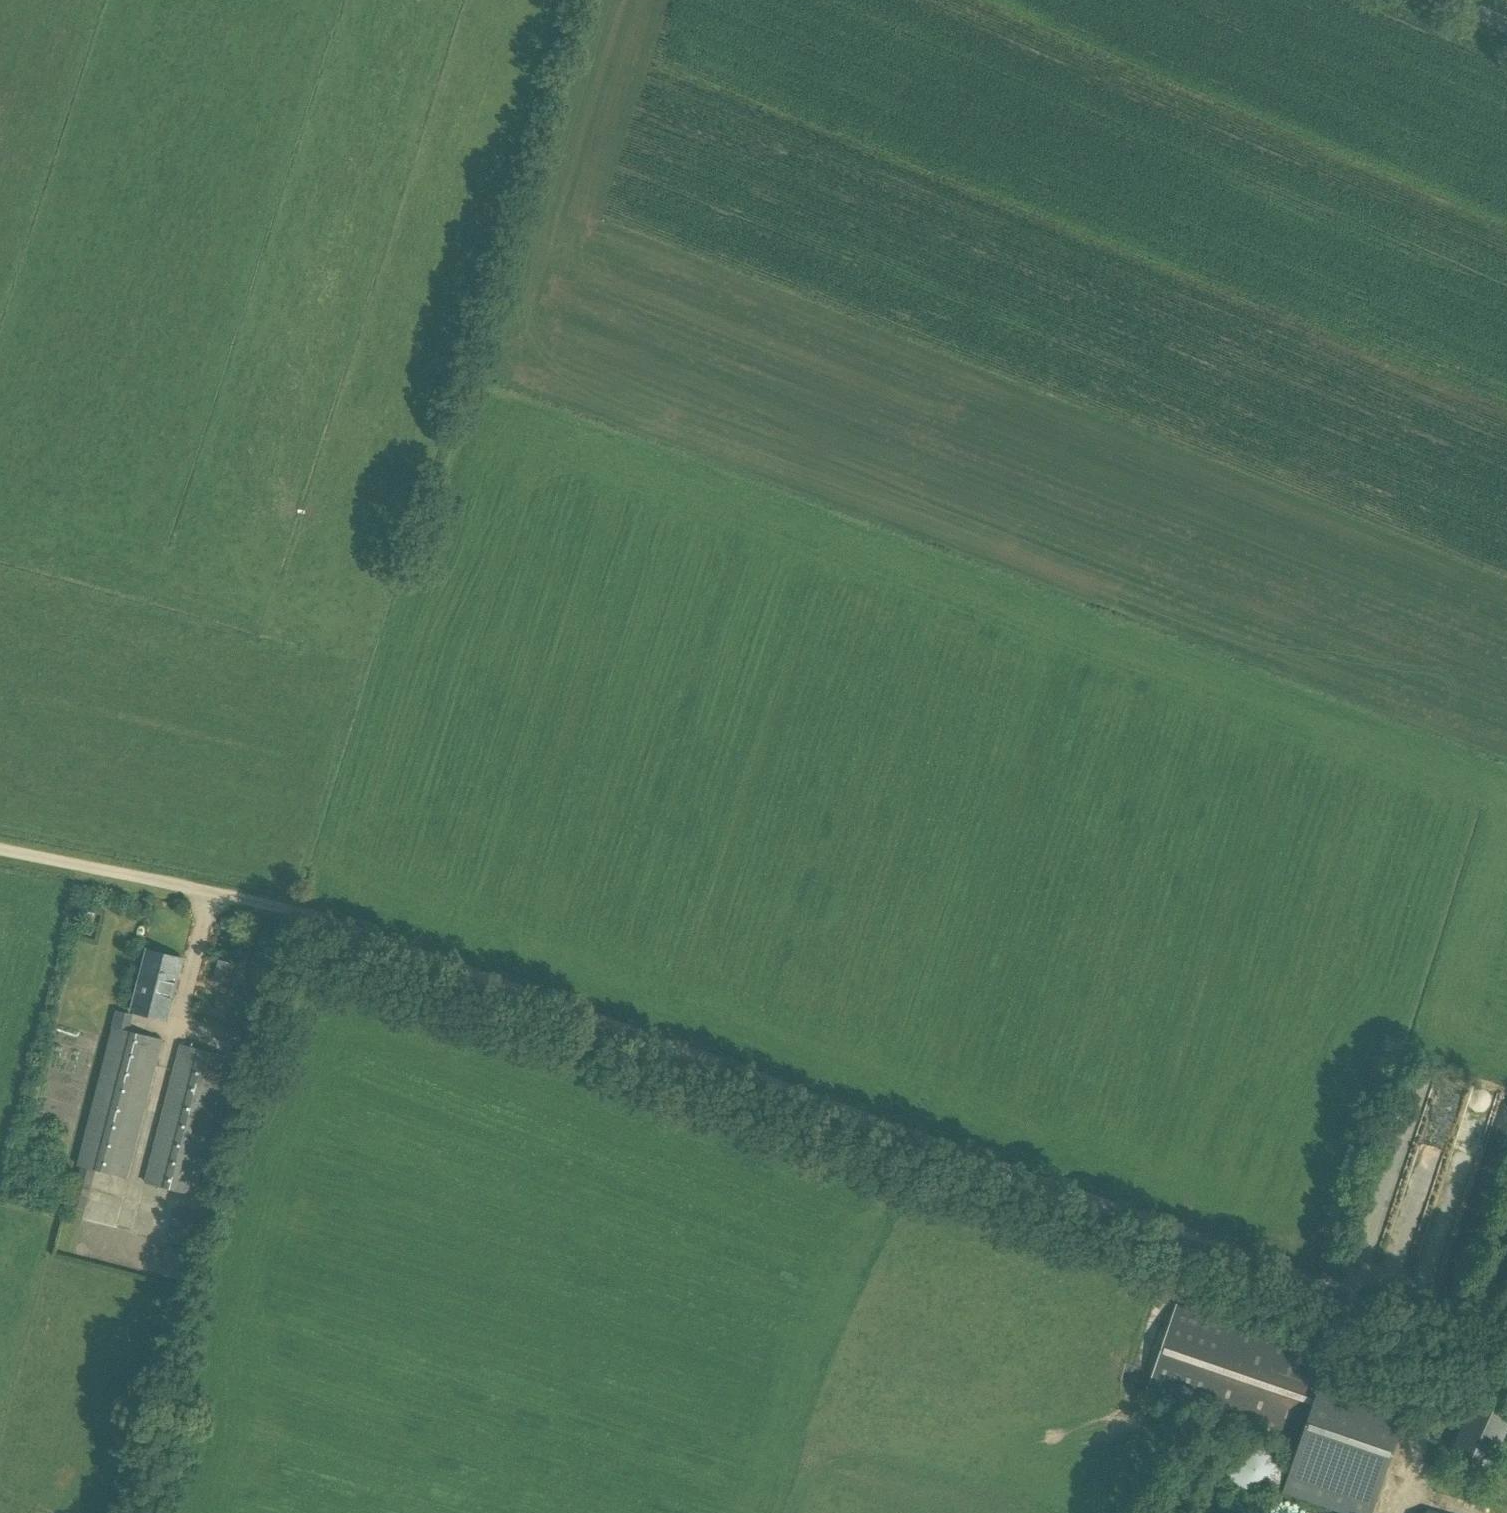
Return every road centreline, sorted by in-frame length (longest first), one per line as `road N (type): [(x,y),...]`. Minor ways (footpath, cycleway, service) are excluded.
road 1 (track): [(1506,1326),(1255,1261),(297,912),(0,850)]

